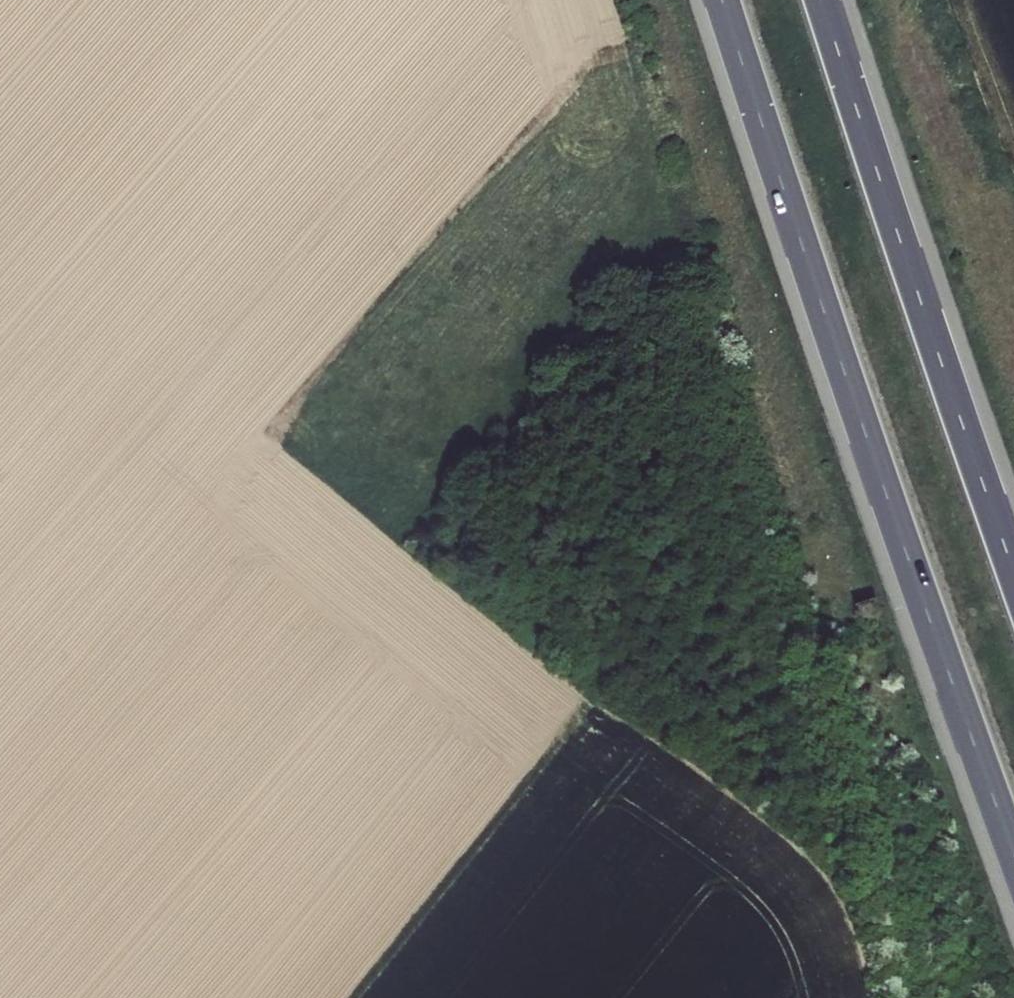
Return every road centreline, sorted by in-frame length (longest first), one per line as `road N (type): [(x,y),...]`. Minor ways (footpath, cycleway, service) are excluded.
road 1 (motorway): [(721,0),(1013,856)]
road 2 (motorway): [(1013,573),(821,0)]

